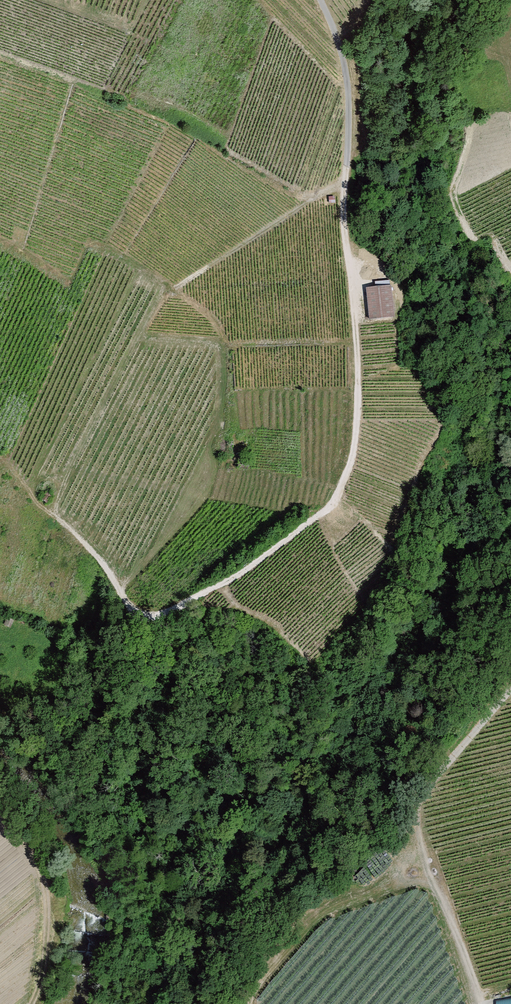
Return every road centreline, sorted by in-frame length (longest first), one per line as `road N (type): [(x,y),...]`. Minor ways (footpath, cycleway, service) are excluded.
road 1 (track): [(82,539),(136,609),(178,618),(231,593),(329,509),(356,454),(346,174)]
road 2 (track): [(482,1003),(419,827),(419,806),(510,690)]
road 3 (track): [(320,0),(346,75),(346,174)]

